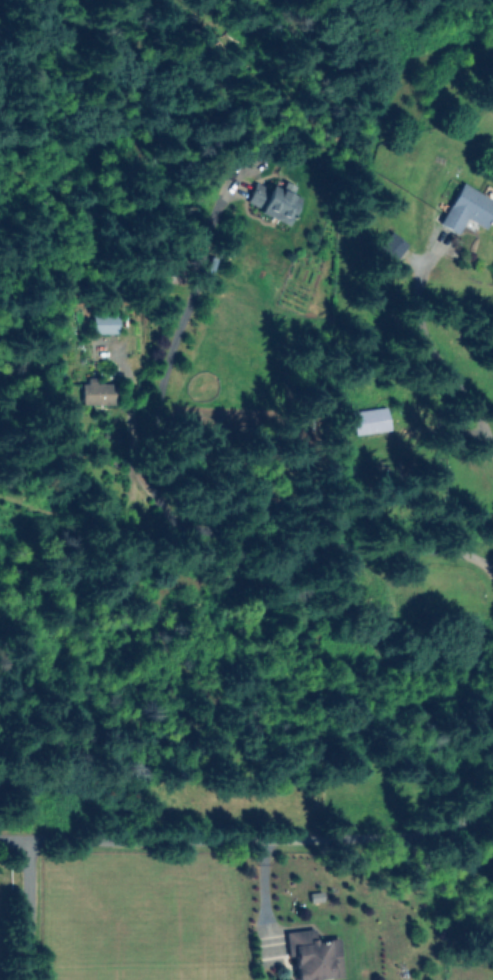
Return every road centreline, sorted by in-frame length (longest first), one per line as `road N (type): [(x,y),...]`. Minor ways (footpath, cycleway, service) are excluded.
road 1 (residential): [(0,839),(414,833),(465,822)]
road 2 (residential): [(152,416),(134,495),(144,513),(183,531),(295,548),(467,553),(488,568)]
road 3 (residential): [(26,839),(23,979)]

